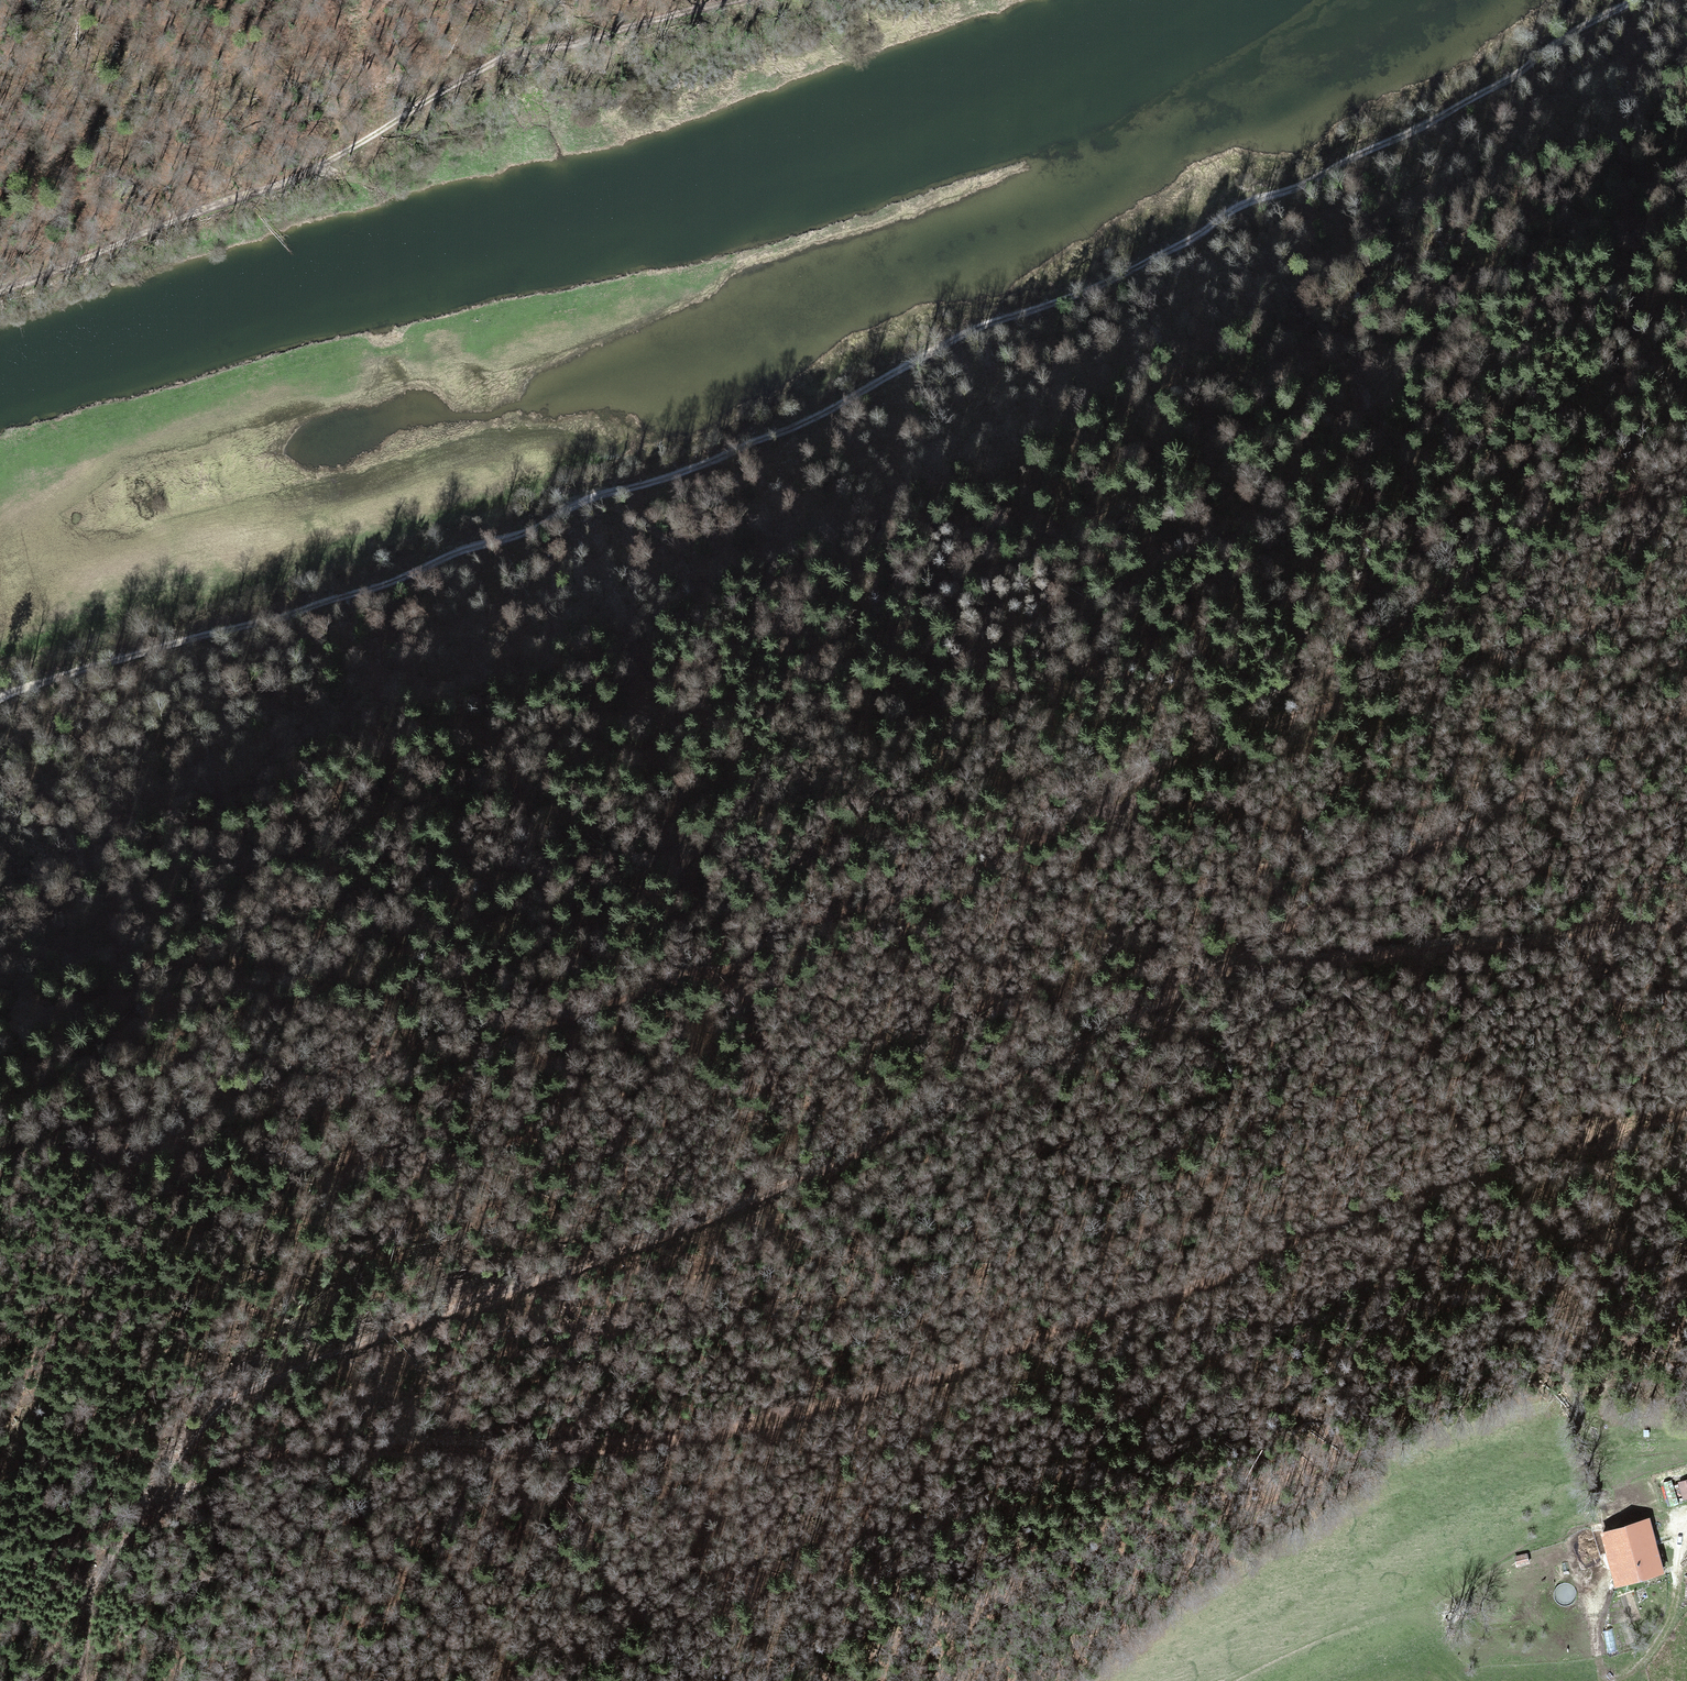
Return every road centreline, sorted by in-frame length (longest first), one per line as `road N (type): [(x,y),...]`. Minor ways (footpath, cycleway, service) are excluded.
road 1 (track): [(0,701),(192,630),(275,617),(554,509),(753,447),(1409,131),(1632,0)]
road 2 (track): [(1686,682),(1359,881),(1009,1076),(655,1232),(310,1357),(203,1431),(144,1507)]
road 3 (track): [(144,1507),(229,1471),(294,1456),(606,1457),(750,1437),(966,1378),(1232,1290),(1453,1196),(1686,1119)]
road 4 (track): [(312,1123),(794,976),(938,887),(1111,805)]
road 5 (track): [(0,289),(104,260),(269,187),(392,130),(494,68),(748,0)]
road 6 (track): [(1111,805),(1115,789),(1143,766),(1273,682),(1483,565),(1574,502),(1686,450)]
road 7 (track): [(1111,805),(1129,809),(1298,722),(1561,641),(1686,614)]
road 8 (track): [(1211,966),(1686,922)]
road 9 (track): [(144,1507),(116,1563),(94,1680)]
road 10 (track): [(1617,1680),(1666,1625),(1686,1532)]

